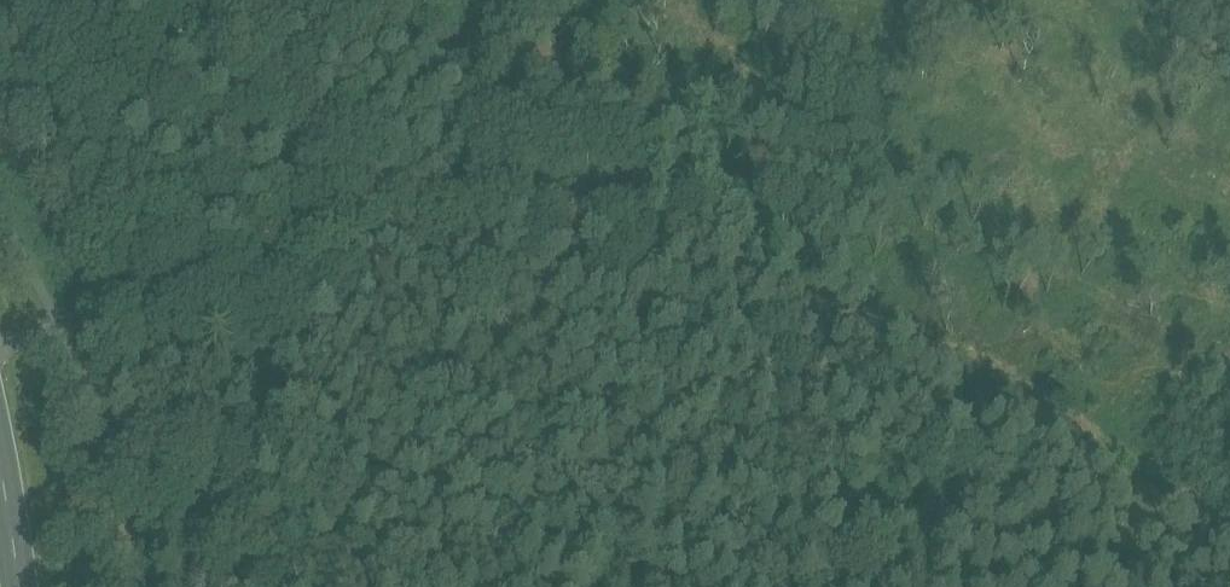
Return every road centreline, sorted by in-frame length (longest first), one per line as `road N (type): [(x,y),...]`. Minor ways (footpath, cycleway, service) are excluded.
road 1 (track): [(836,332),(425,174),(72,323)]
road 2 (track): [(1229,532),(836,332)]
road 3 (track): [(824,586),(836,332)]
road 4 (track): [(522,0),(425,174)]

